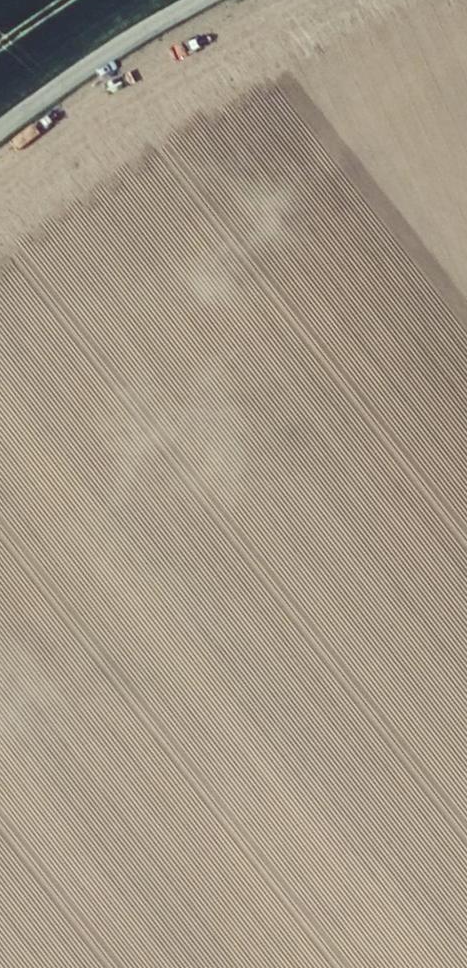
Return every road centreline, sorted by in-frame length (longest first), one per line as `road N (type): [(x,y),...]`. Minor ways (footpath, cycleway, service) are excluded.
road 1 (unclassified): [(197,0),(0,130)]

